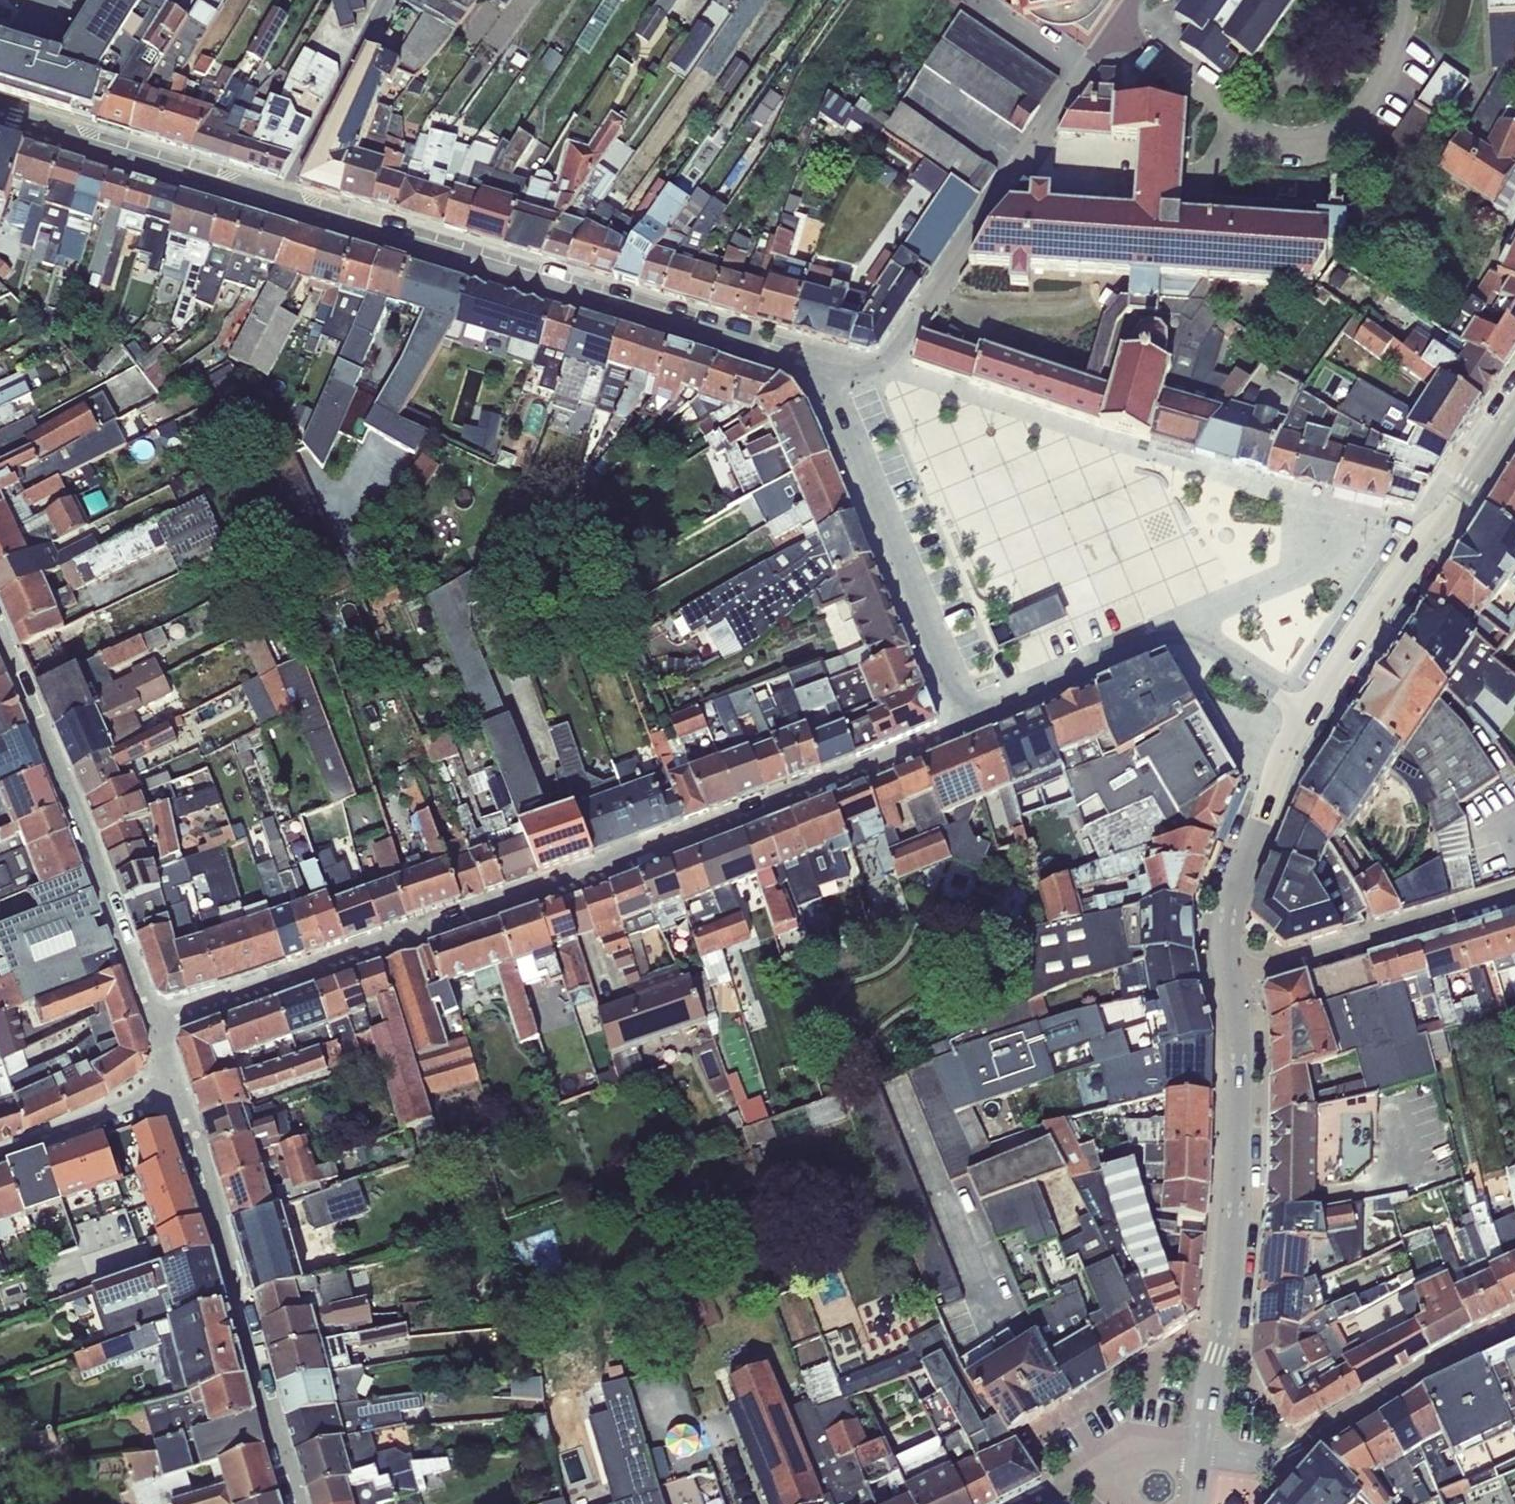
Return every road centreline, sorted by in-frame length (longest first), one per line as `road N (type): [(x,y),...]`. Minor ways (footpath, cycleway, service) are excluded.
road 1 (tertiary): [(832,373),(0,118)]
road 2 (residential): [(965,729),(152,1025)]
road 3 (tertiary): [(1232,973),(1221,1342),(1202,1450)]
road 4 (residential): [(1139,0),(889,364)]
road 5 (residential): [(177,1095),(192,1125),(299,1503)]
road 6 (residential): [(152,1025),(98,895),(88,835),(58,760),(0,653)]
road 7 (residential): [(1313,710),(1174,631),(965,729)]
road 8 (residential): [(832,373),(837,425),(935,676),(965,729)]
road 9 (tertiary): [(1514,417),(1313,710)]
road 10 (residential): [(1202,1450),(1279,1456),(1514,1325)]
road 11 (residential): [(1232,973),(1514,890)]
road 12 (tertiary): [(1313,710),(1282,764),(1225,911),(1232,973)]
road 13 (residential): [(0,1156),(177,1095)]

